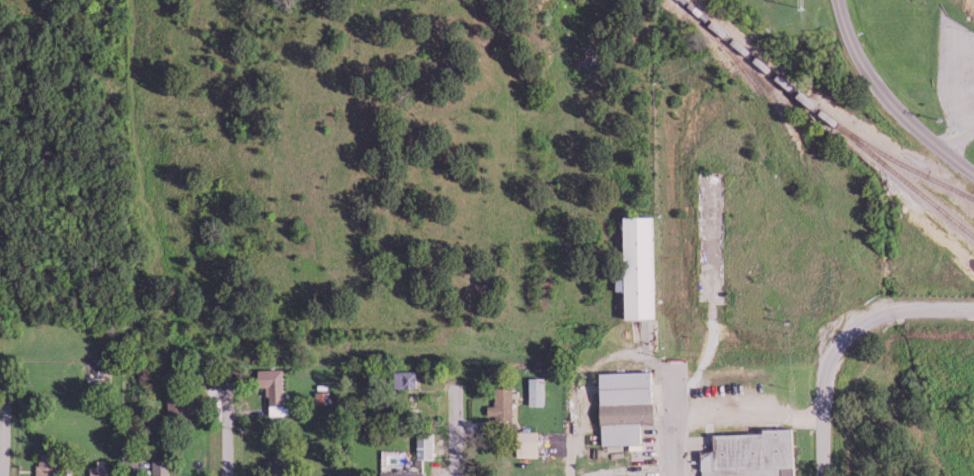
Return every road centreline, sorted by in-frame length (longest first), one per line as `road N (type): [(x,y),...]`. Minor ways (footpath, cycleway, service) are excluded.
road 1 (residential): [(973,175),(901,120),(865,78),(837,2)]
road 2 (residential): [(973,314),(895,314),(854,324),(826,375)]

